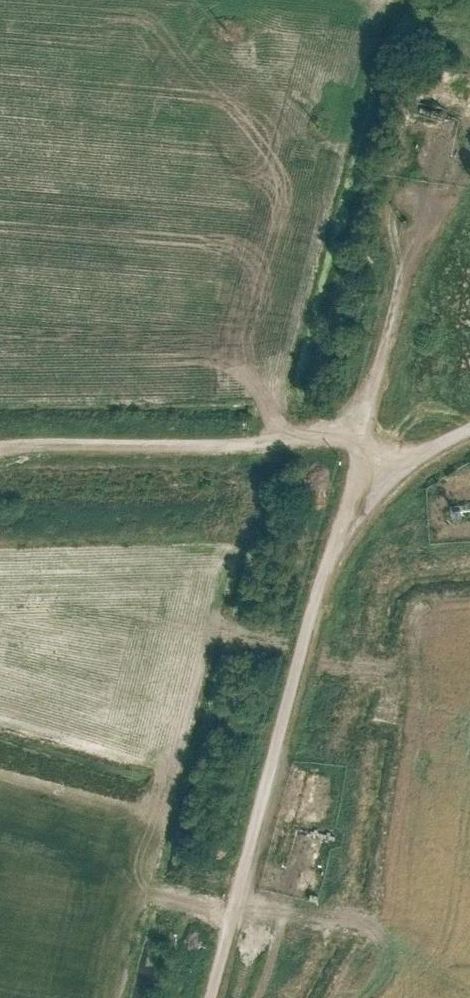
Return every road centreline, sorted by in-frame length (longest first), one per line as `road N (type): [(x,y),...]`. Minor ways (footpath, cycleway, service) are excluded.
road 1 (track): [(203,997),(311,584),(361,495),(409,449),(469,421)]
road 2 (track): [(361,495),(358,438),(439,139)]
road 3 (track): [(358,438),(249,448),(0,451)]
road 4 (track): [(257,997),(298,863)]

